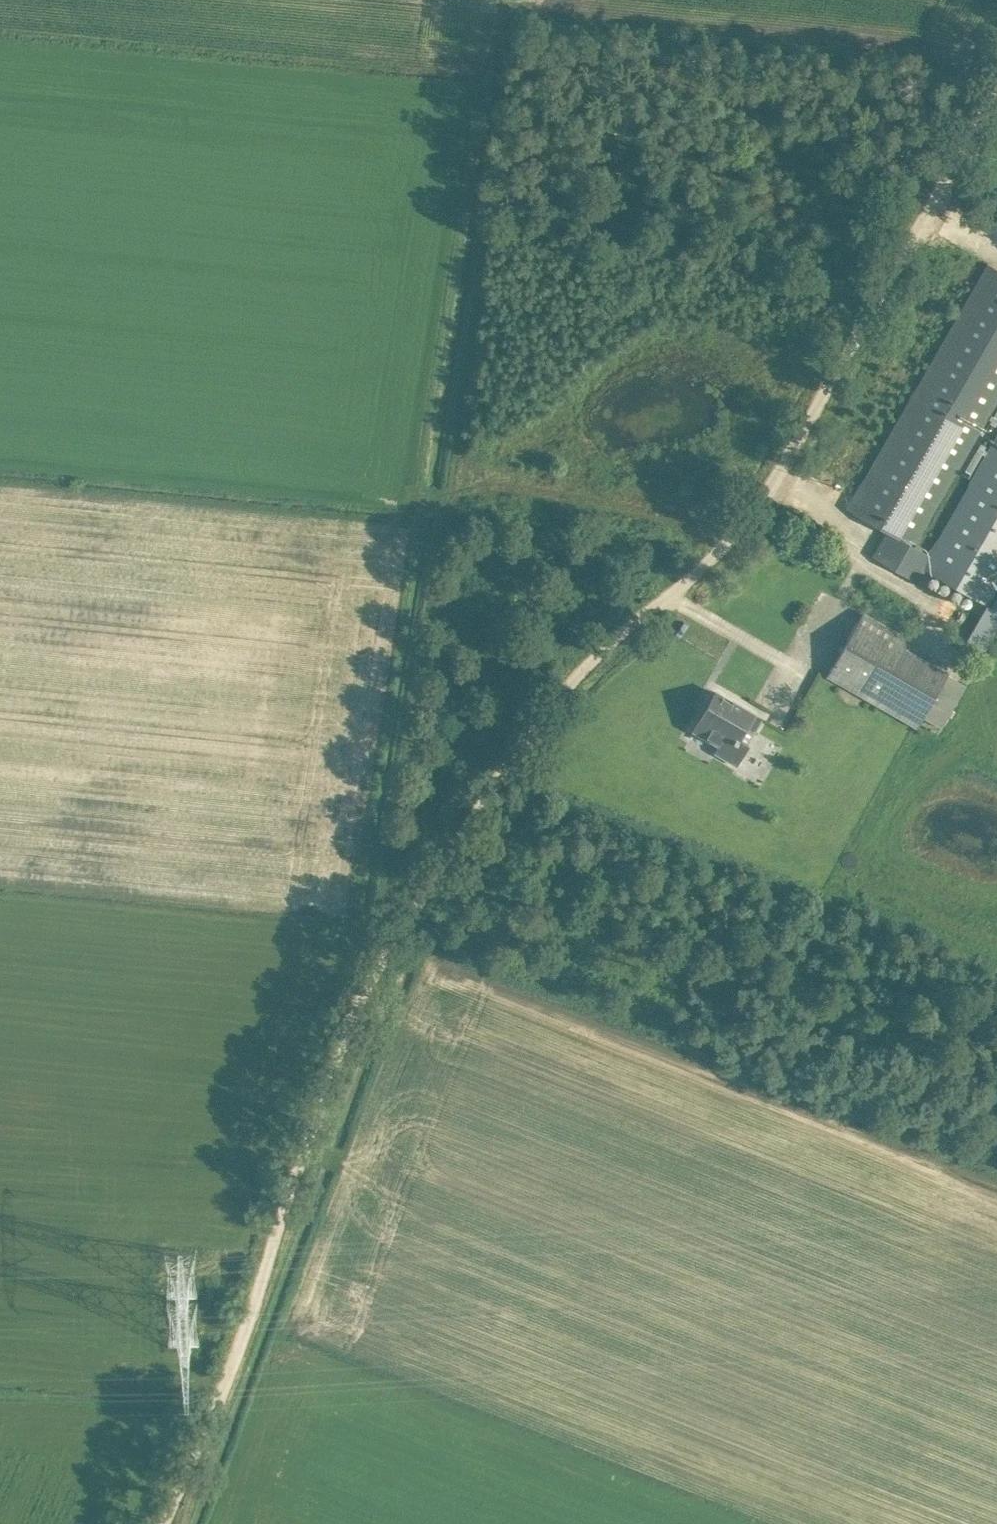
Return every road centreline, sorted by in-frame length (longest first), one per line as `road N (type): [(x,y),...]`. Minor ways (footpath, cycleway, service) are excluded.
road 1 (track): [(996,86),(776,475),(709,558),(621,626),(478,812),(366,1005),(172,1523)]

